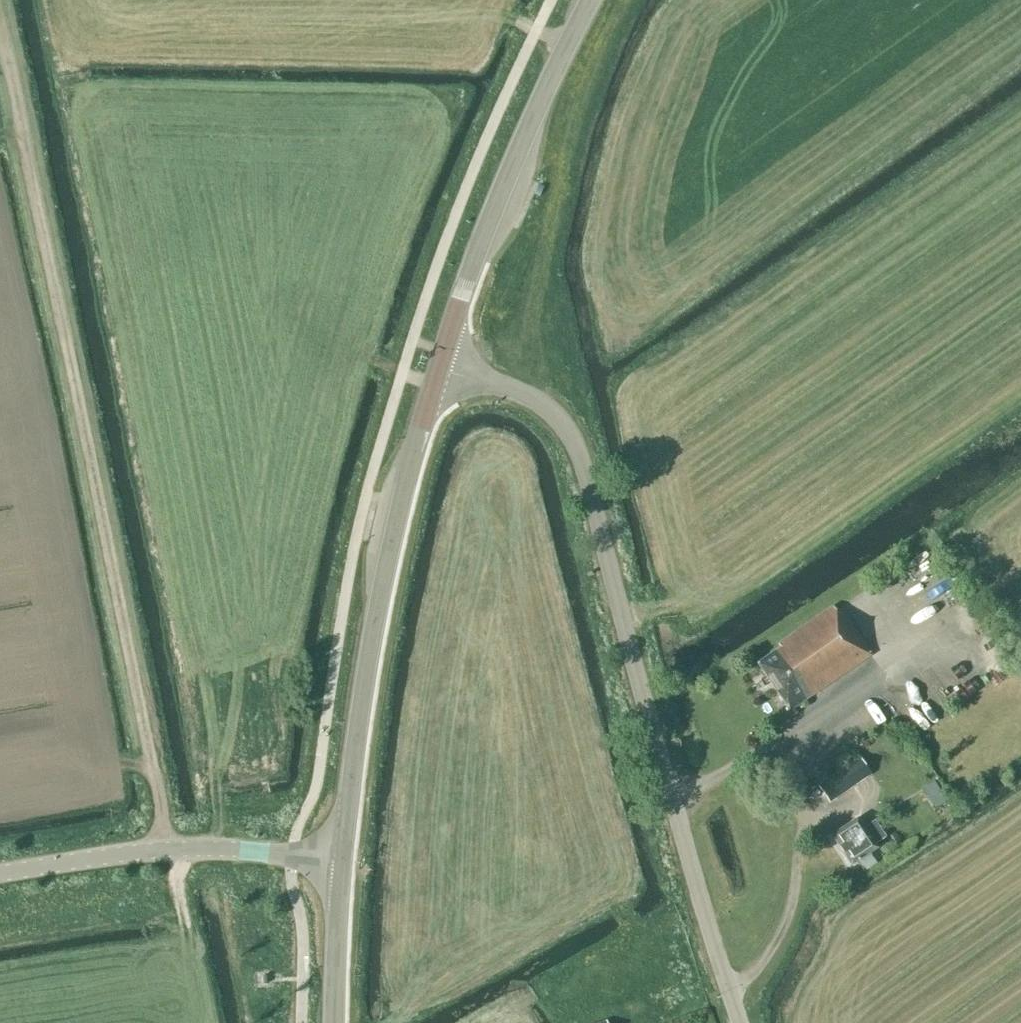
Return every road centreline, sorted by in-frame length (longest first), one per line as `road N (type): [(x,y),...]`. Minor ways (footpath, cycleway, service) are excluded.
road 1 (unclassified): [(741,1022),(576,447),(549,409),(439,367)]
road 2 (secondary): [(343,861),(380,598),(439,367)]
road 3 (secondary): [(439,367),(503,184),(590,0)]
road 4 (tertiary): [(0,874),(180,849),(343,861)]
road 5 (secondary): [(334,1022),(343,861)]

